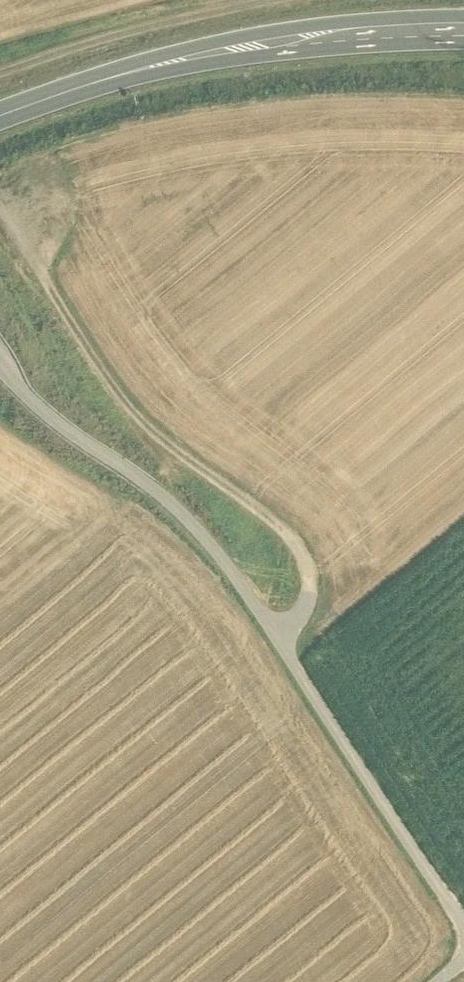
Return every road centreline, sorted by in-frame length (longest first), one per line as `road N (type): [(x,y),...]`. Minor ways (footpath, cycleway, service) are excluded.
road 1 (track): [(0,359),(71,436),(154,491),(218,550),(463,926)]
road 2 (track): [(277,640),(296,619),(309,581),(297,544),(268,514),(162,441),(4,210)]
road 3 (secondary): [(0,117),(218,49),(463,31)]
road 4 (track): [(0,76),(112,39),(281,0)]

